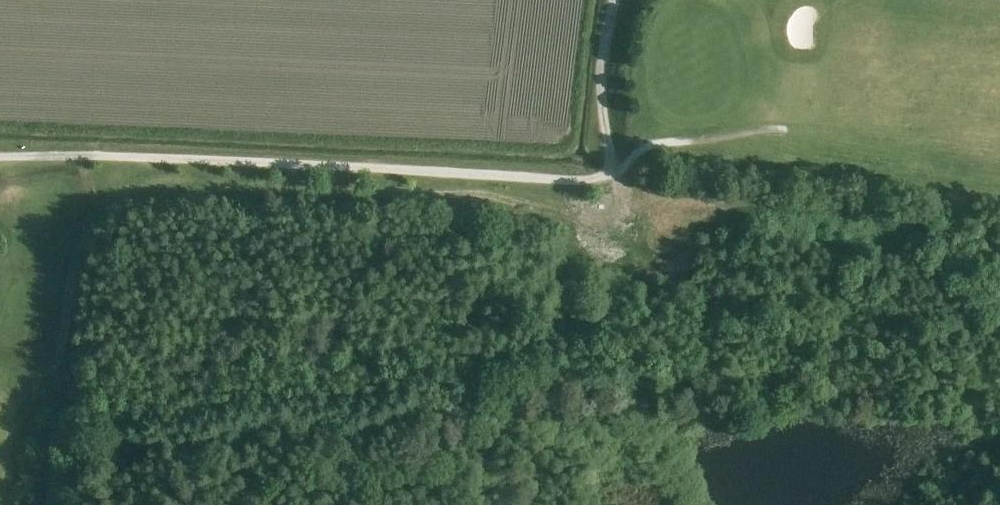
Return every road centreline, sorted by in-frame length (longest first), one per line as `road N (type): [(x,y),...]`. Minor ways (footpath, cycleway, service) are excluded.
road 1 (track): [(612,0),(601,64),(606,139),(620,174),(621,204),(611,215),(573,221),(531,202),(450,188),(122,184),(92,203),(50,392)]
road 2 (track): [(620,174),(579,182),(0,158)]
road 3 (track): [(614,163),(651,145),(780,130)]

